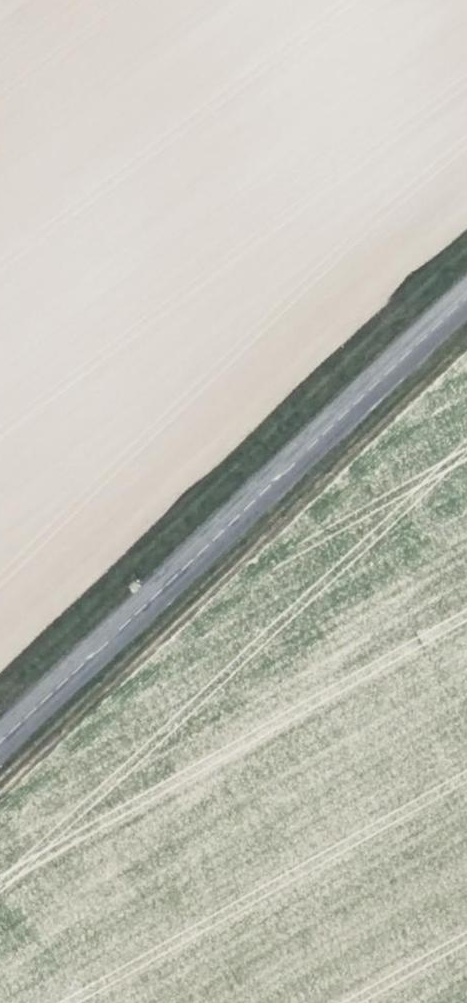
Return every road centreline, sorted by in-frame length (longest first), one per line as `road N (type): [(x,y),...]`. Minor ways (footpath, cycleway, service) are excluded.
road 1 (tertiary): [(0,741),(466,306)]
road 2 (track): [(0,813),(466,379)]

